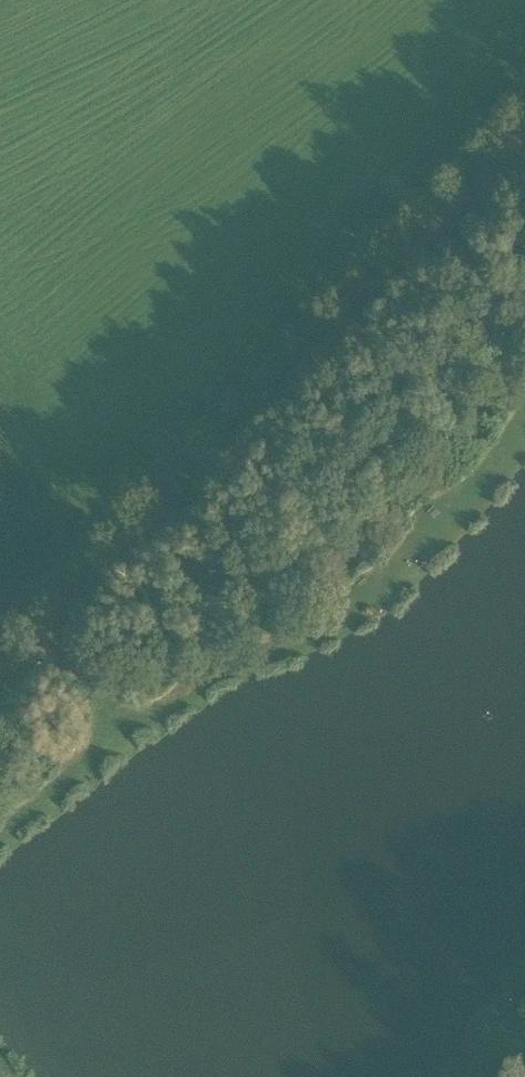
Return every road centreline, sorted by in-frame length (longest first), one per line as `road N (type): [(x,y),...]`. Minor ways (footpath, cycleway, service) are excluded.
road 1 (track): [(0,685),(524,134)]

